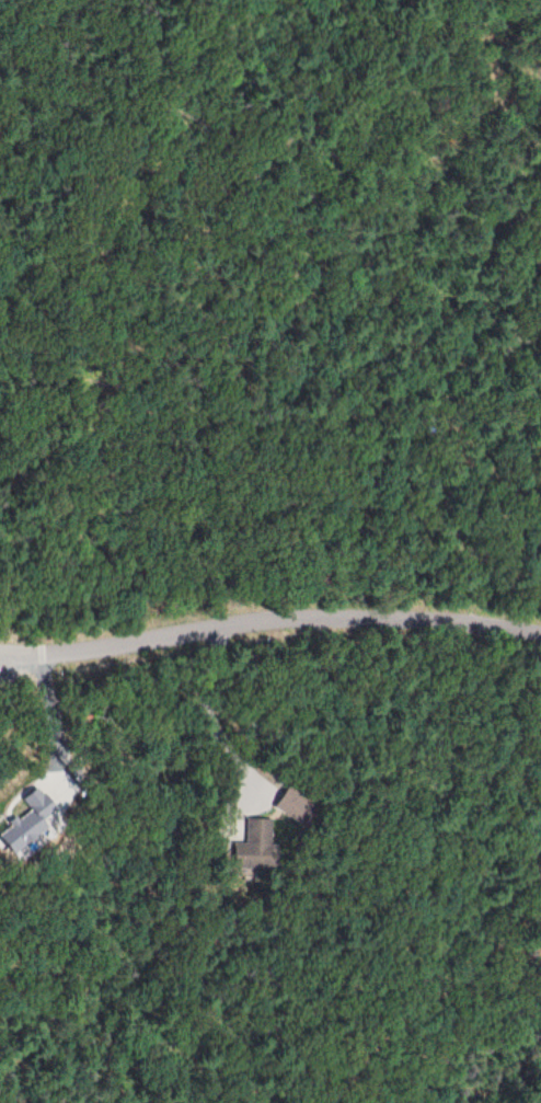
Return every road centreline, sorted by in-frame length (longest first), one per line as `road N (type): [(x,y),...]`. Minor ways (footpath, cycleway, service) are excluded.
road 1 (residential): [(540,615),(274,596),(82,635),(0,633)]
road 2 (residential): [(540,150),(470,46),(459,16)]

